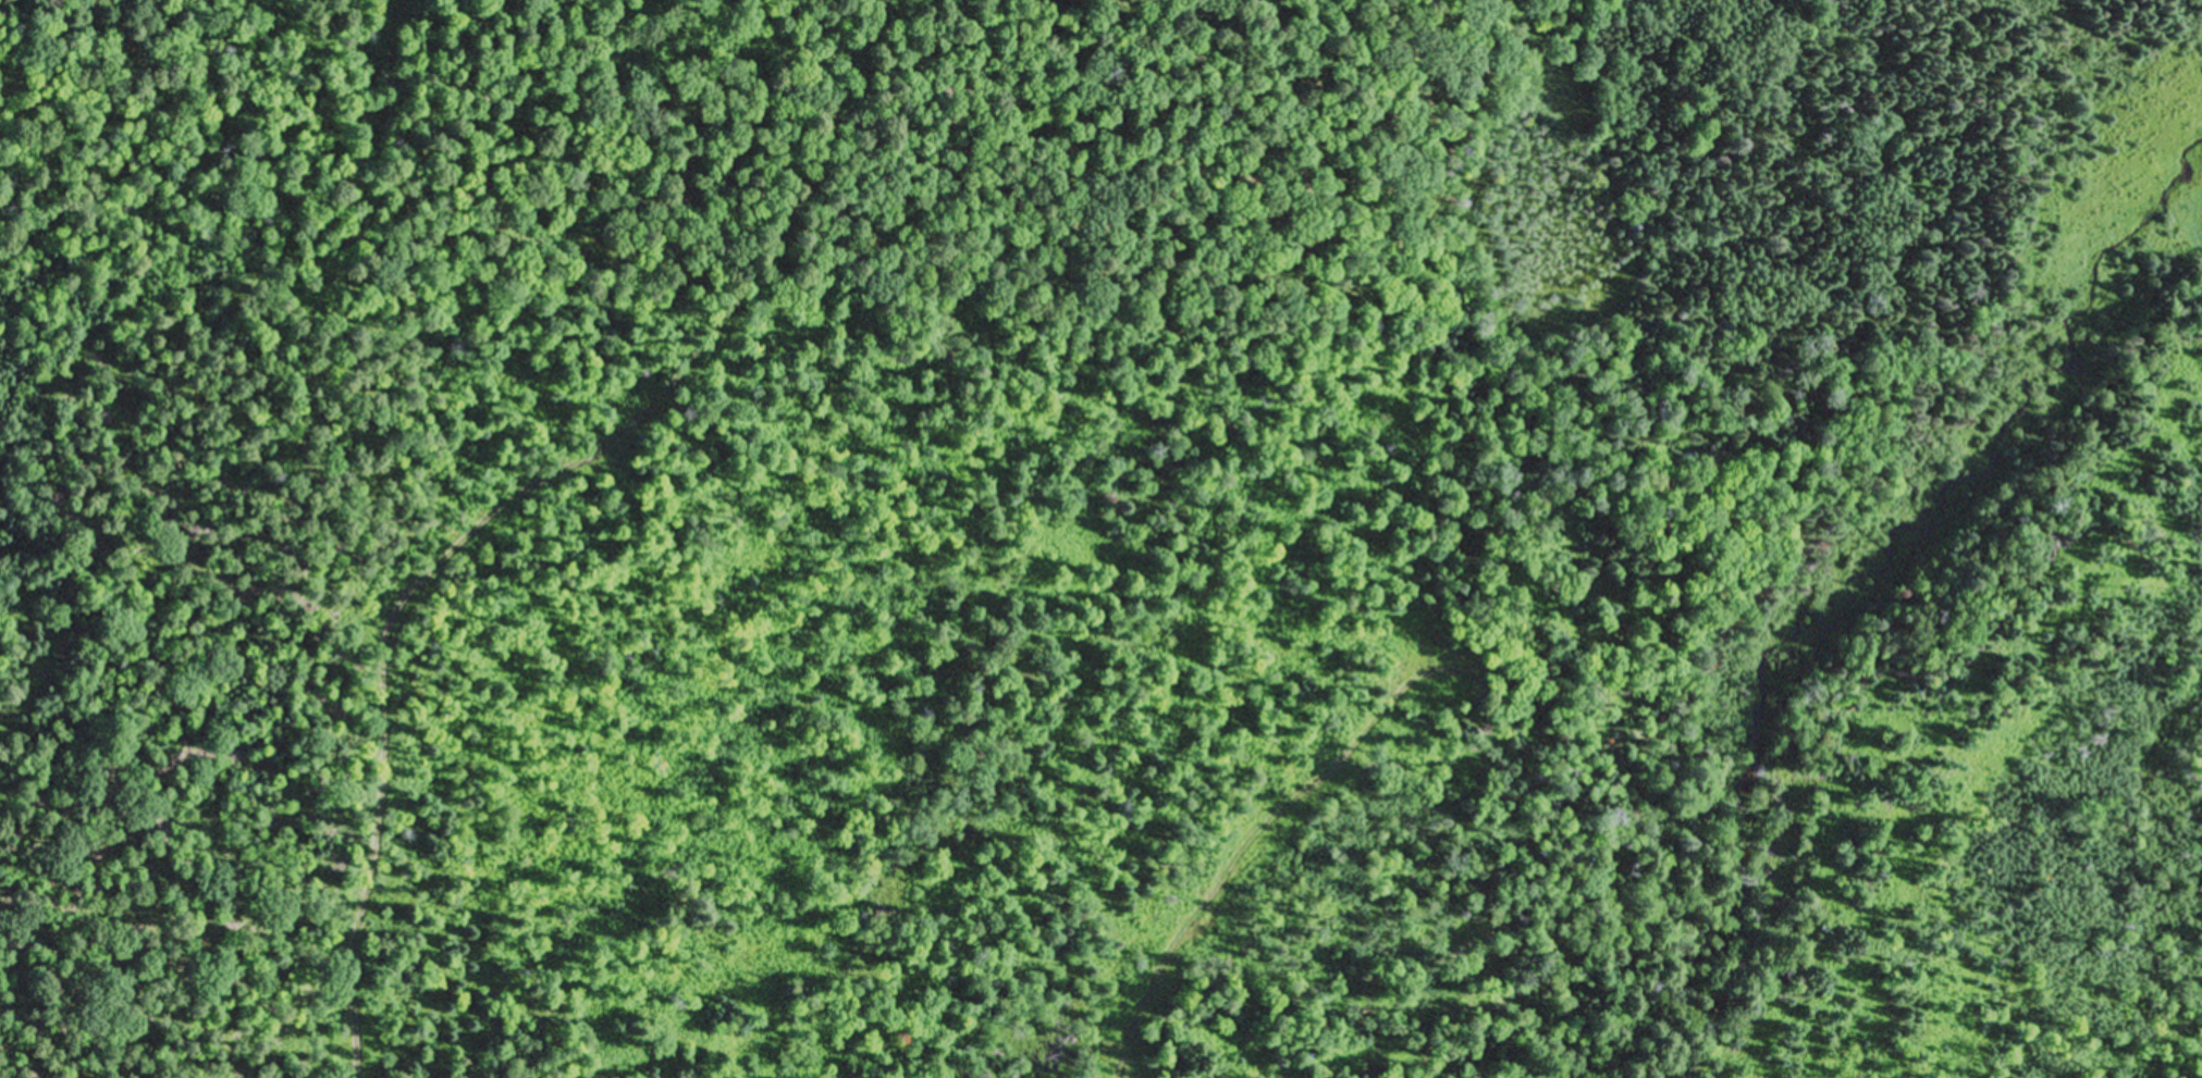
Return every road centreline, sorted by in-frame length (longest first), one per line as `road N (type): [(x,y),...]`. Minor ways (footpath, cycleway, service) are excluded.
road 1 (residential): [(0,150),(771,218),(893,0)]
road 2 (residential): [(348,1077),(384,710),(425,628),(771,218)]

